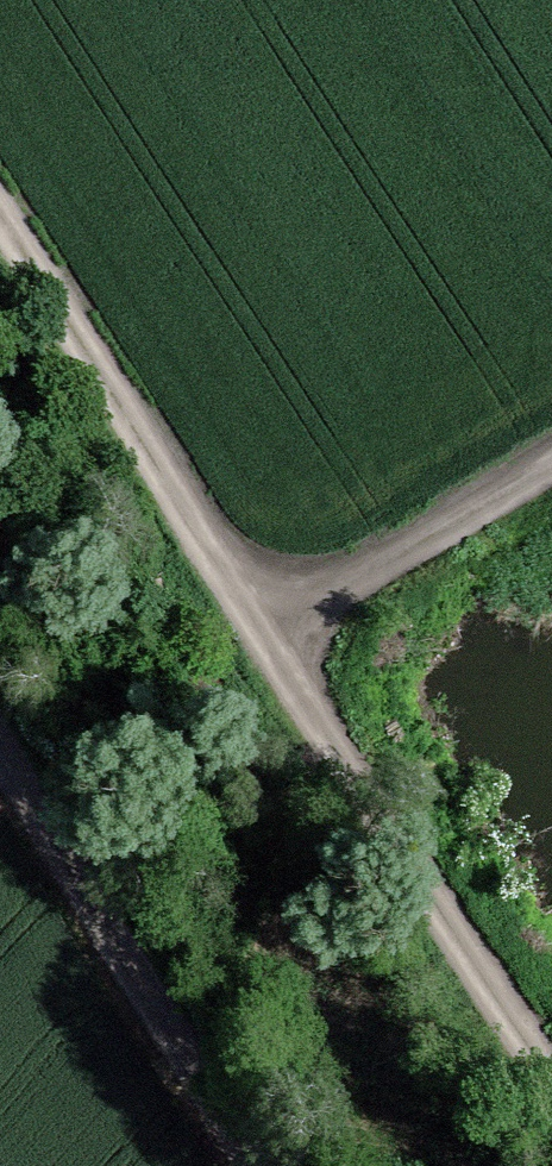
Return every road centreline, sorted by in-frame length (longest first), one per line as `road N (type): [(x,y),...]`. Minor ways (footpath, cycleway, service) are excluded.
road 1 (track): [(0,189),(274,635)]
road 2 (track): [(274,635),(551,1077)]
road 3 (track): [(0,755),(260,1165)]
road 4 (track): [(274,635),(551,469)]

